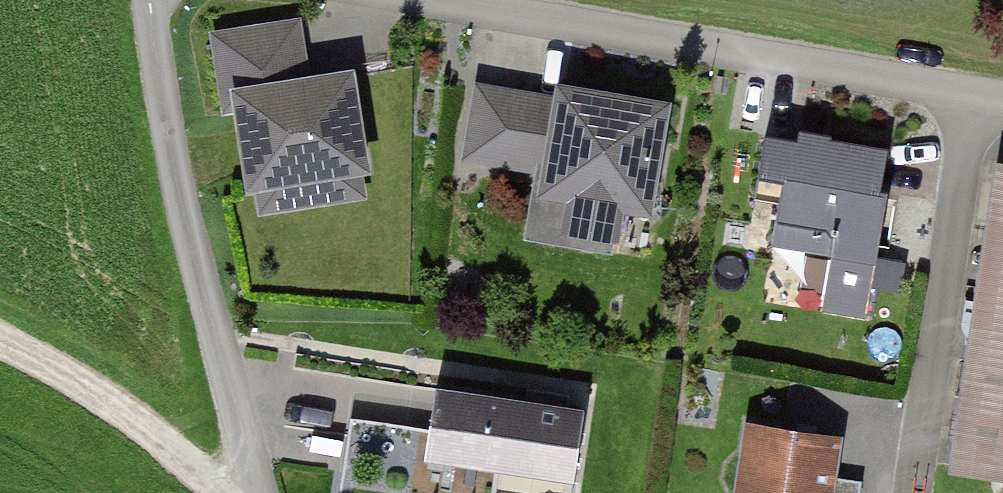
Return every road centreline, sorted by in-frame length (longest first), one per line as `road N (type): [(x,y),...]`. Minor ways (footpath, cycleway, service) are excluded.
road 1 (residential): [(455,0),(1002,94)]
road 2 (residential): [(149,0),(192,249),(258,492)]
road 3 (track): [(0,339),(237,492)]

